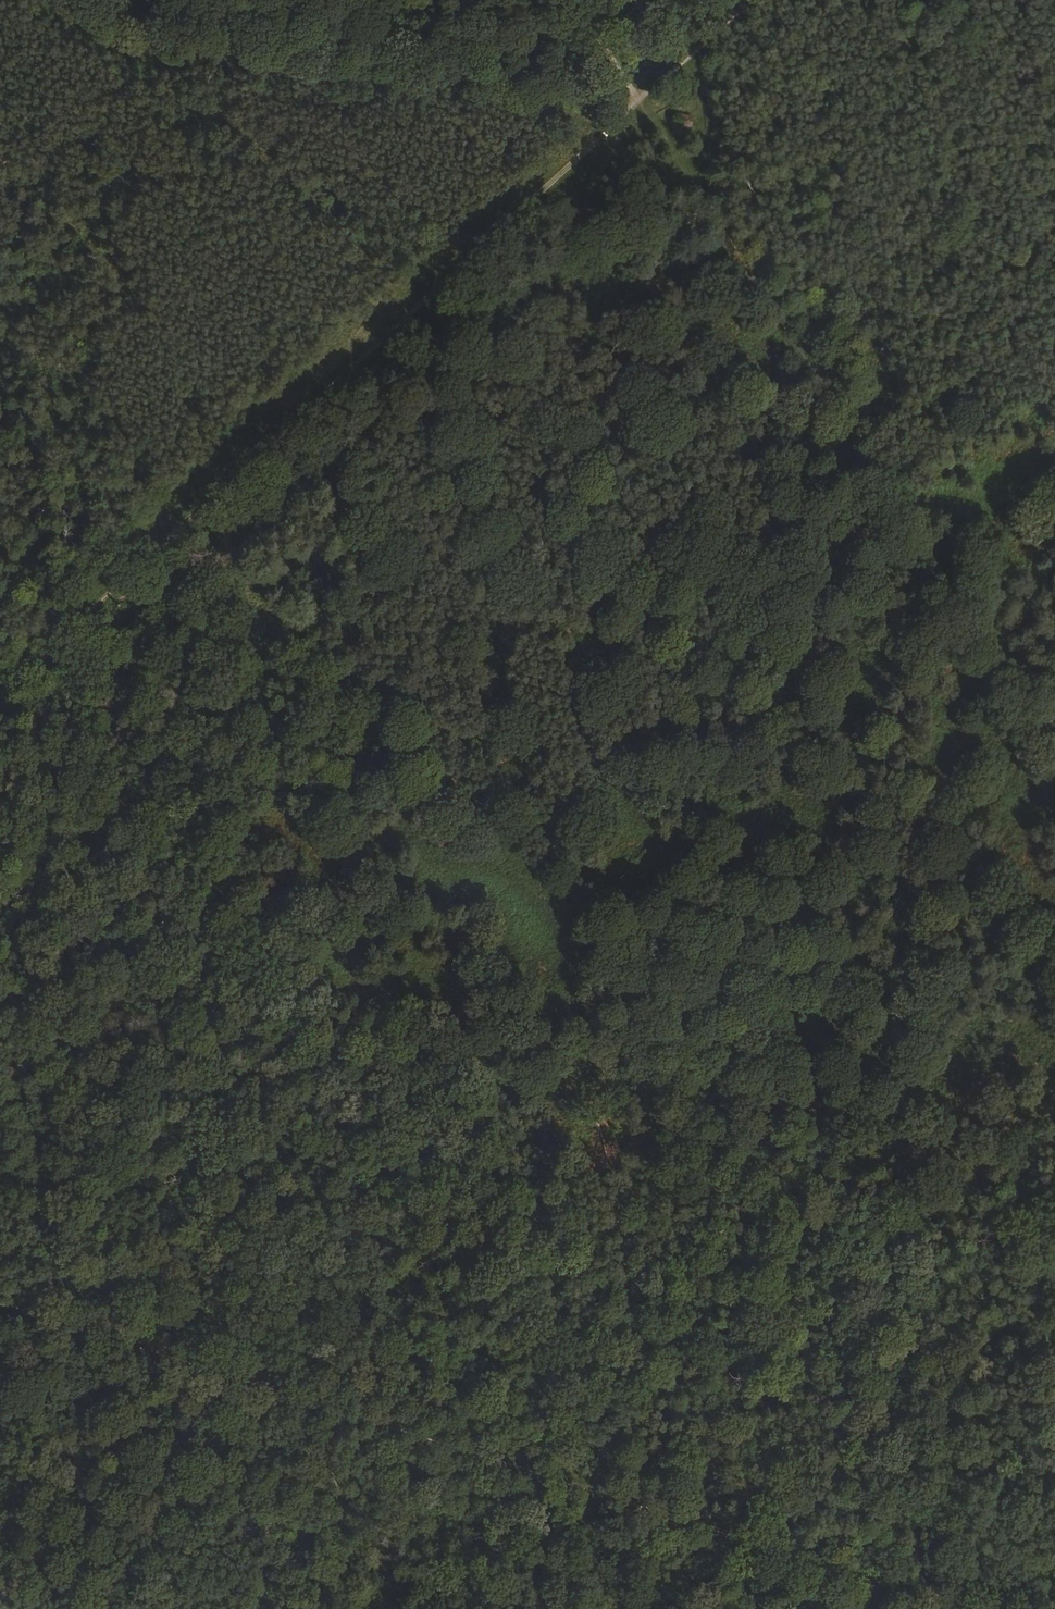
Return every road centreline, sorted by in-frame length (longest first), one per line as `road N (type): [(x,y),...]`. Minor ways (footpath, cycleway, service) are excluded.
road 1 (track): [(765,0),(0,718)]
road 2 (track): [(0,1301),(688,1509)]

